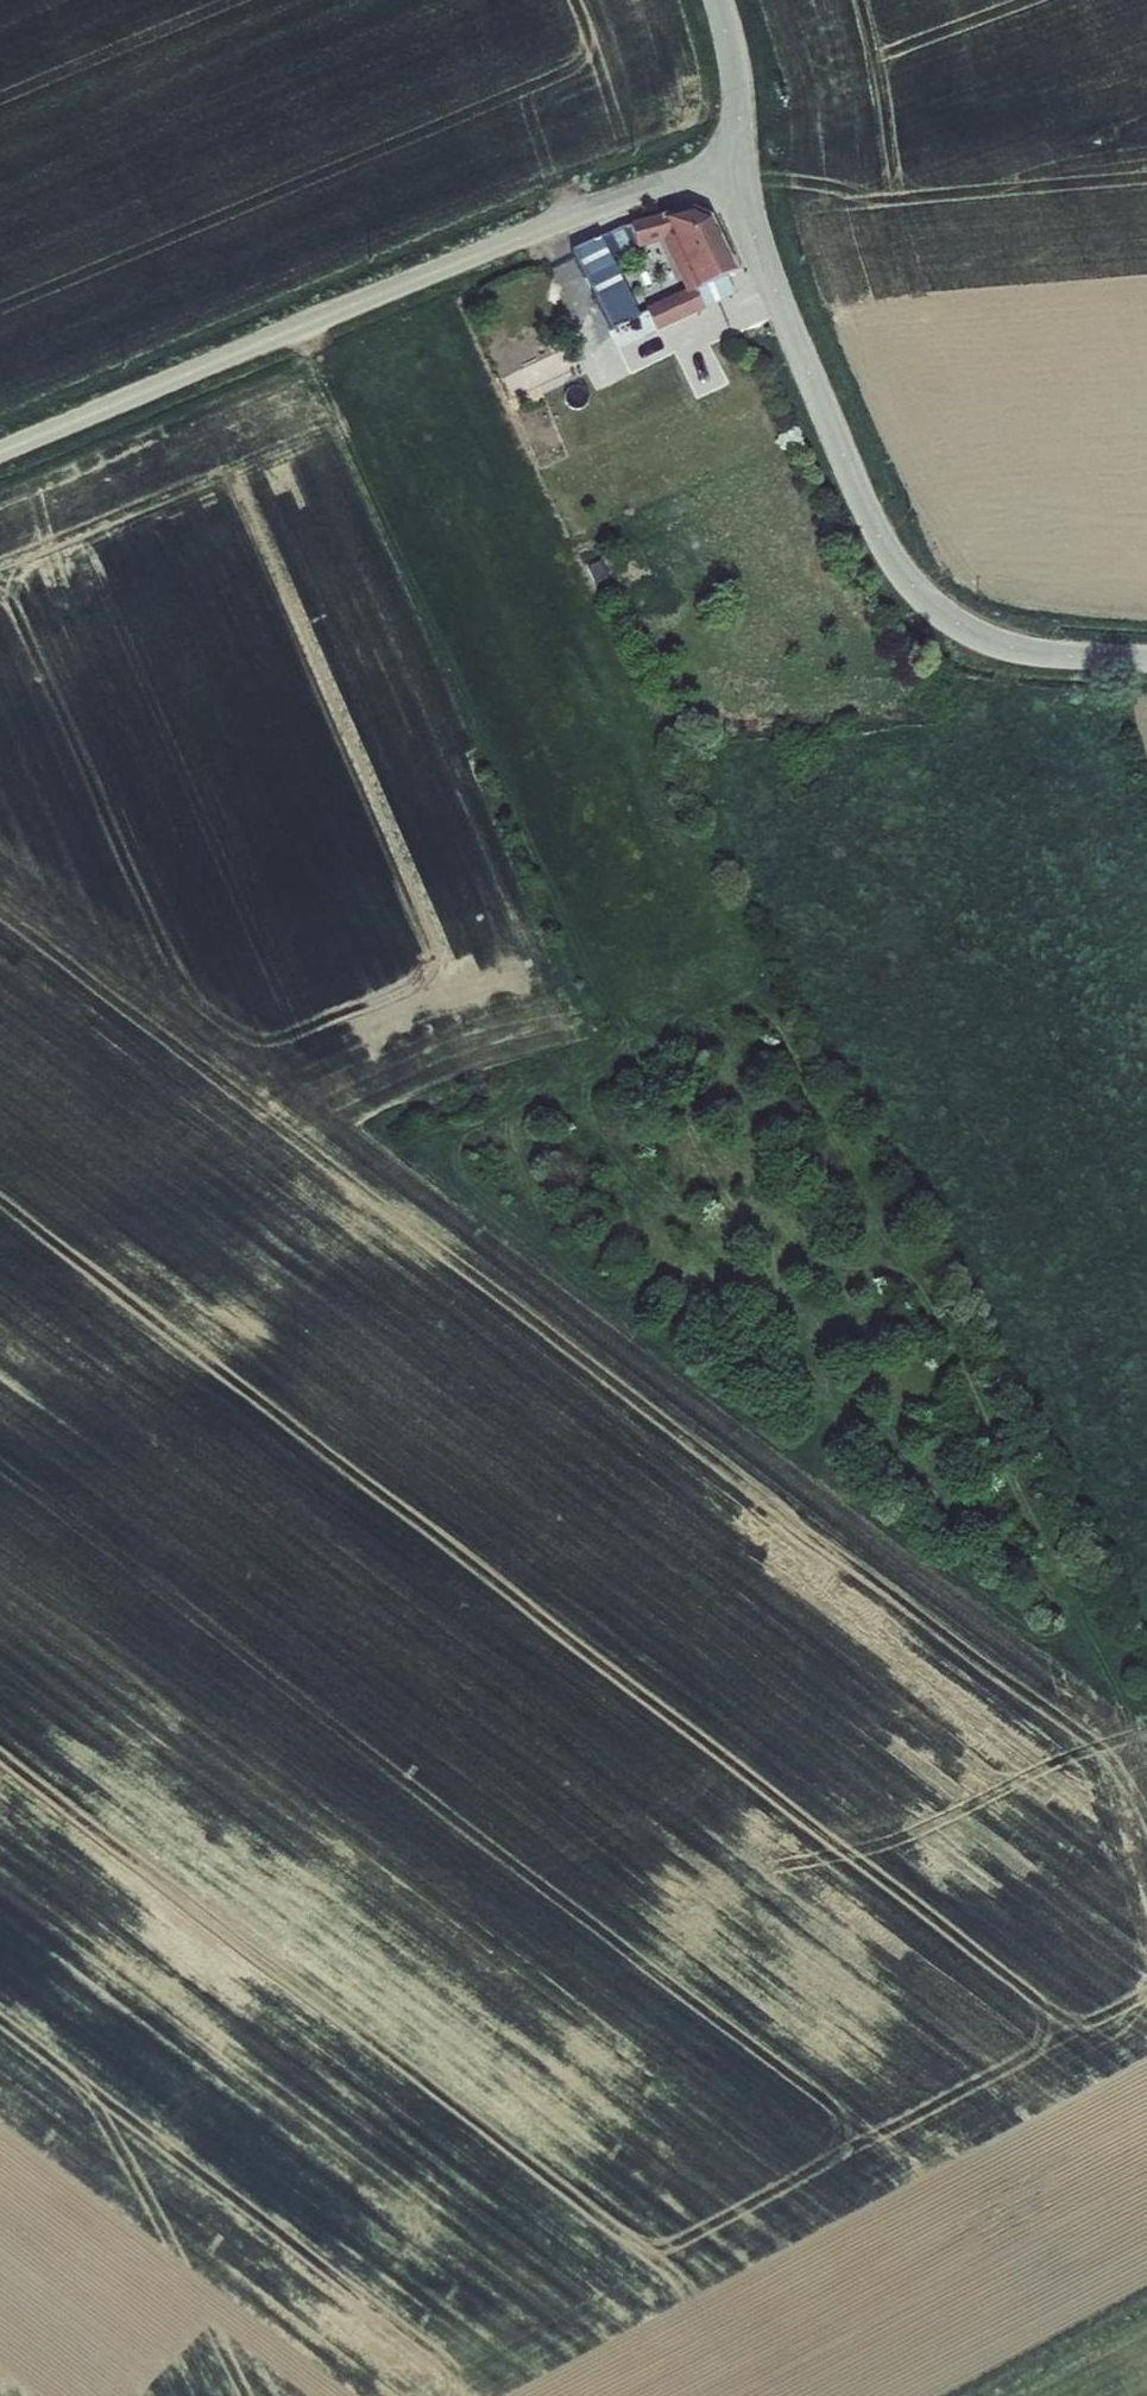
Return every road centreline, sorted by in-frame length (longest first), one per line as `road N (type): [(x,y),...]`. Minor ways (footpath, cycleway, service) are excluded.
road 1 (unclassified): [(738,151),(0,452)]
road 2 (tertiary): [(1146,660),(1039,656),(986,644),(899,572),(772,277),(738,151)]
road 3 (tertiary): [(738,151),(736,89),(718,0)]

